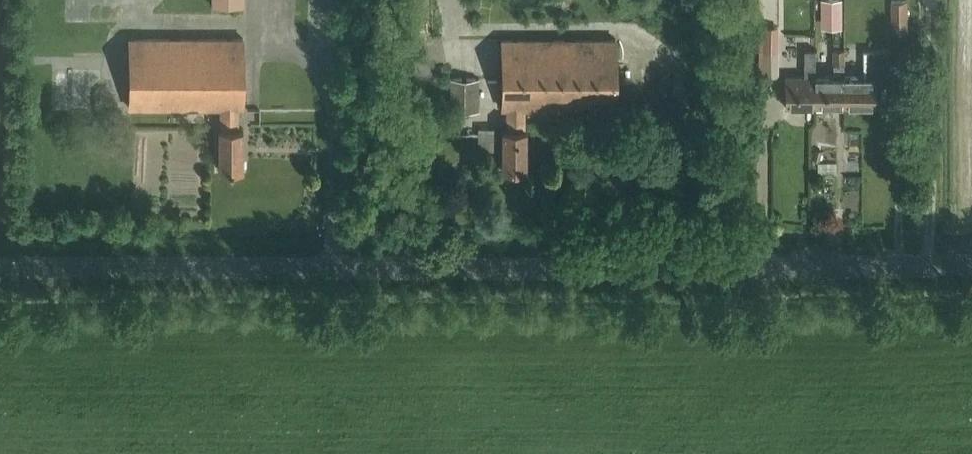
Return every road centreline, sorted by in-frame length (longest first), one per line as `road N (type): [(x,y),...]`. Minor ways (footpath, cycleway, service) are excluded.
road 1 (unclassified): [(0,270),(971,266)]

